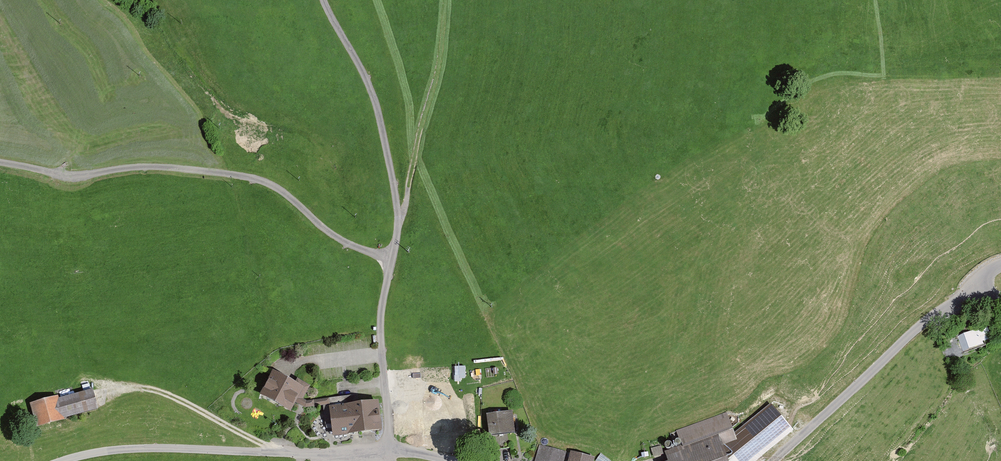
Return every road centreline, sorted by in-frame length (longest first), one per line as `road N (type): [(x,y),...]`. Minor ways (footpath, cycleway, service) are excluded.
road 1 (unclassified): [(0,165),(66,180),(154,168),(267,184),(327,233),(390,262)]
road 2 (unclassified): [(389,449),(160,449),(69,460)]
road 3 (unclassified): [(390,262),(396,202),(380,122),(323,0)]
road 4 (unclassified): [(979,286),(895,349),(776,460)]
road 5 (track): [(397,234),(438,71),(445,0)]
road 6 (unclassified): [(390,262),(382,316),(389,449)]
road 7 (track): [(110,389),(146,388),(182,400),(278,454)]

